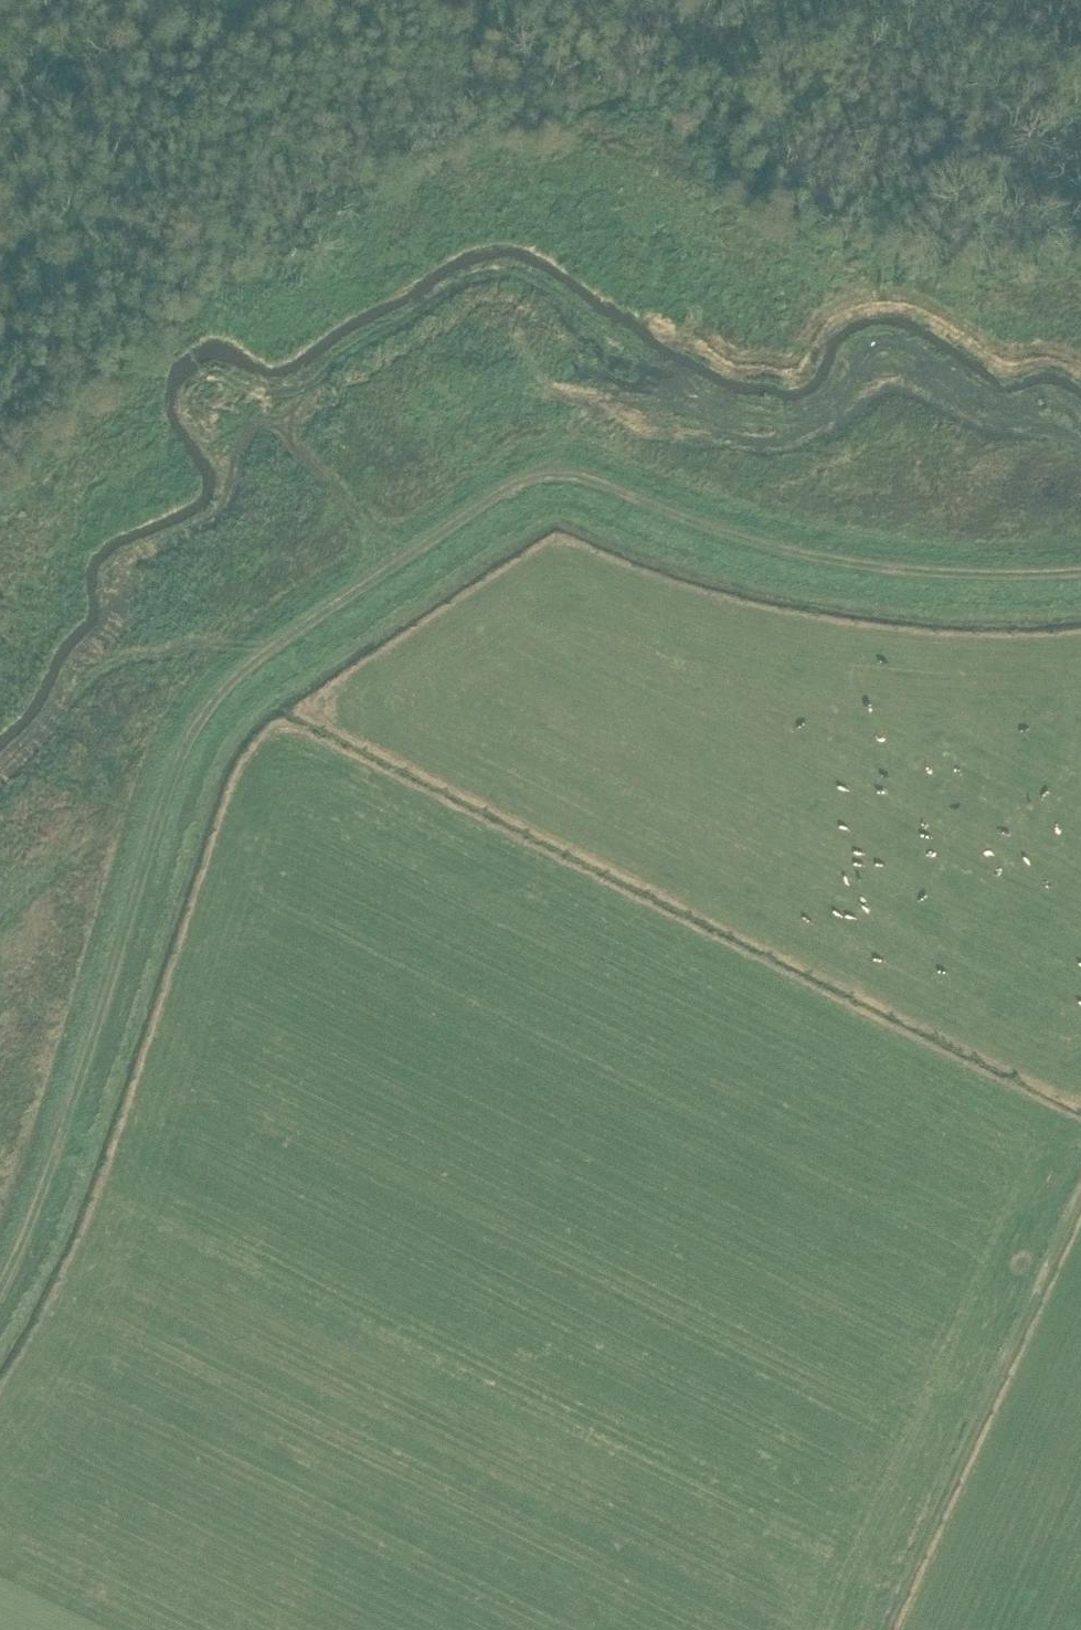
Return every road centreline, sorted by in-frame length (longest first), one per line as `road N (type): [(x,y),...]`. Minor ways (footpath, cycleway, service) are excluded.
road 1 (track): [(1080,572),(953,580),(757,548),(575,475),(526,478),(241,676),(191,735),(43,1206),(0,1295)]

